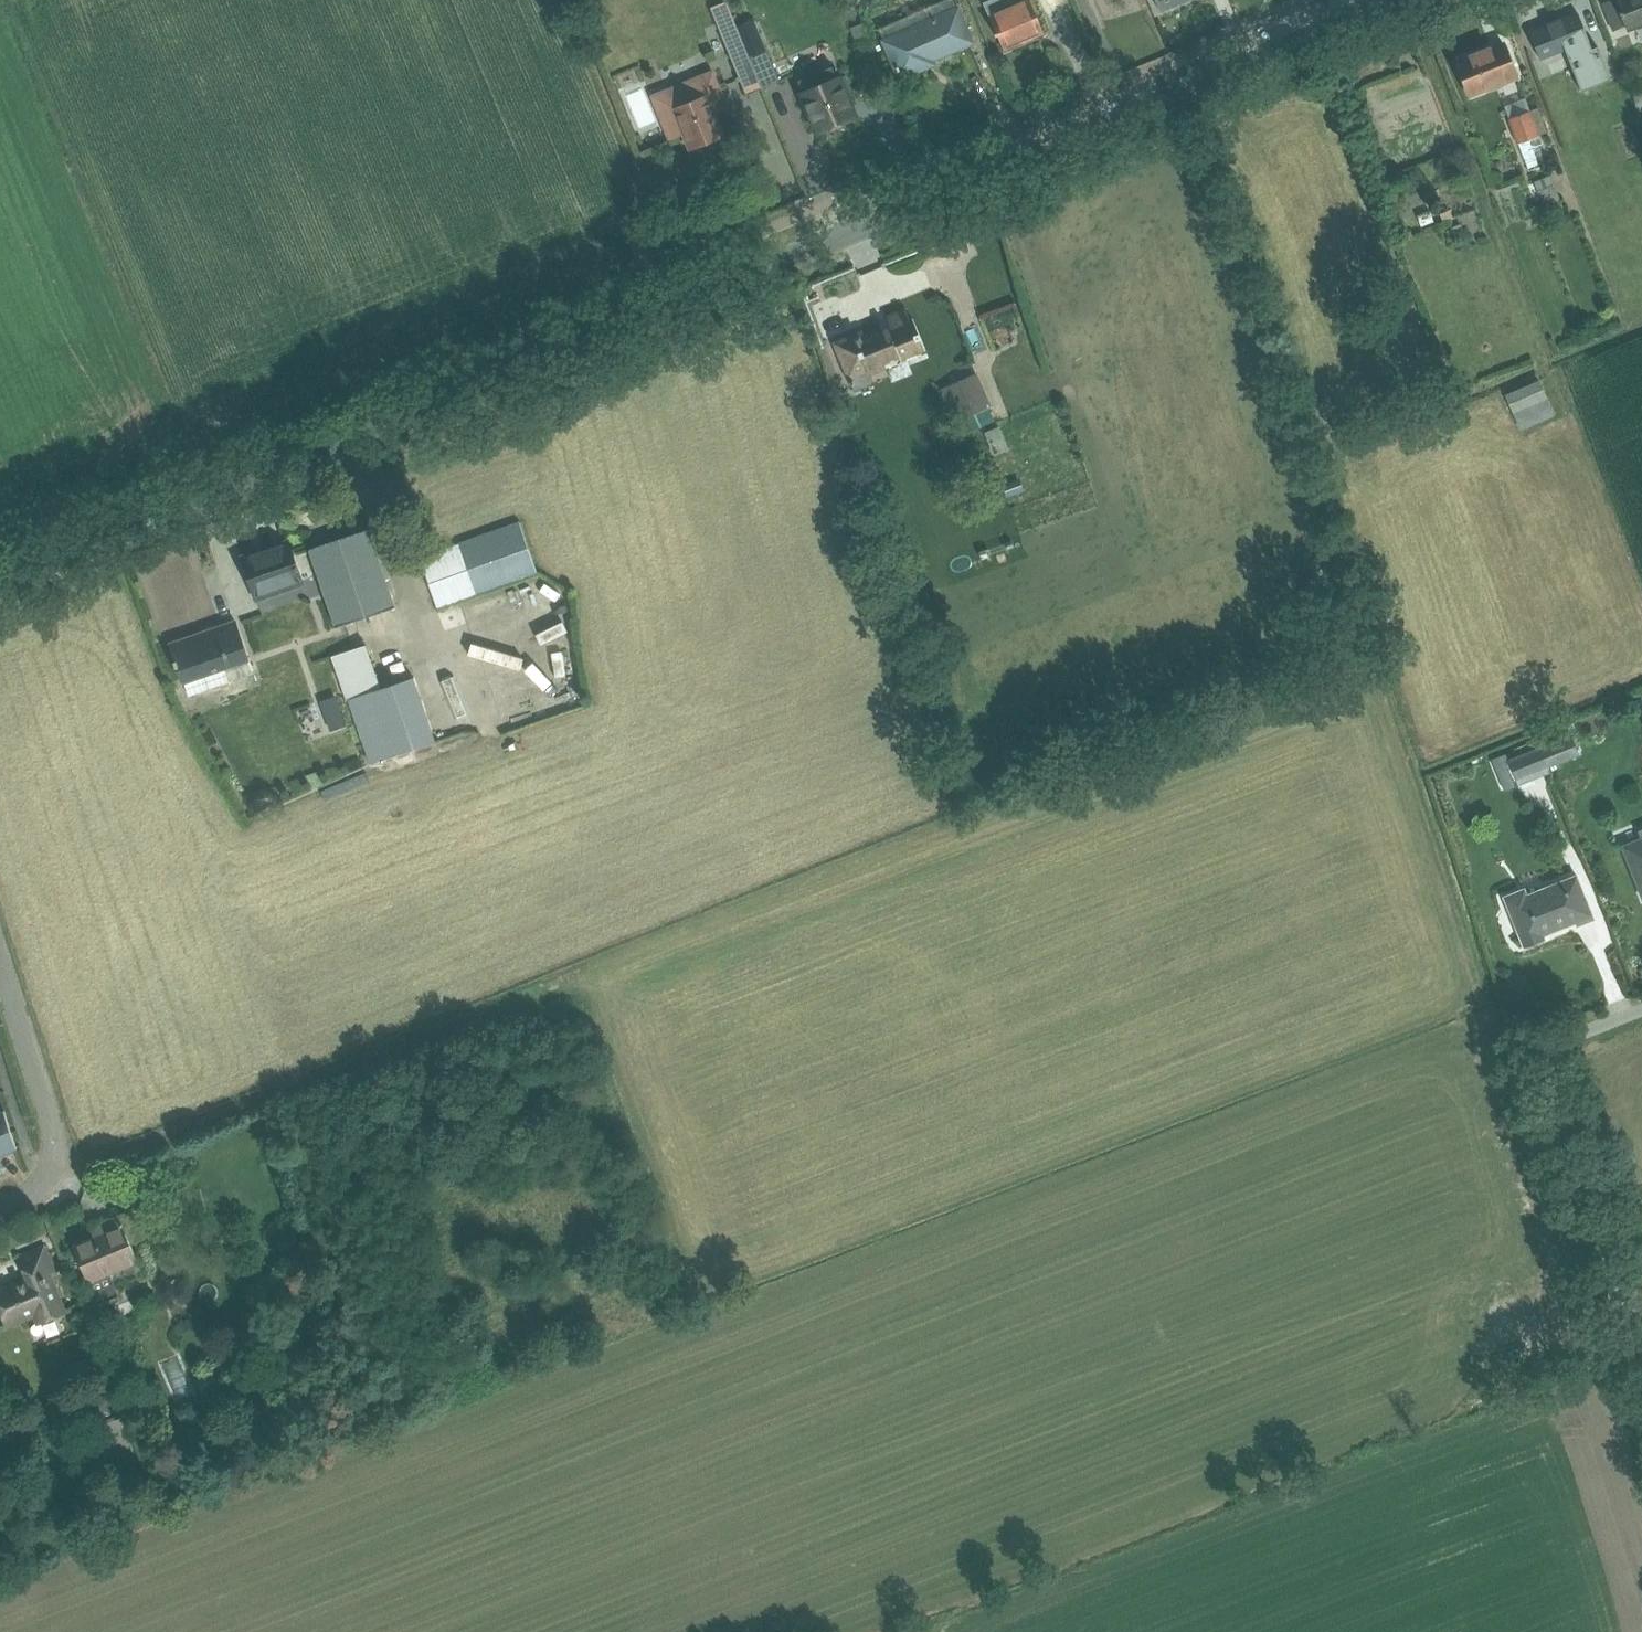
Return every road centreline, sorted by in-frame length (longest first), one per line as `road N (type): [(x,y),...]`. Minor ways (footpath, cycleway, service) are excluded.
road 1 (tertiary): [(1424,0),(0,580)]
road 2 (track): [(56,1164),(84,1169),(569,982)]
road 3 (residential): [(1641,1375),(1545,1076),(1567,1041),(1641,1008)]
road 4 (residential): [(0,968),(56,1164),(32,1194),(0,1207)]

